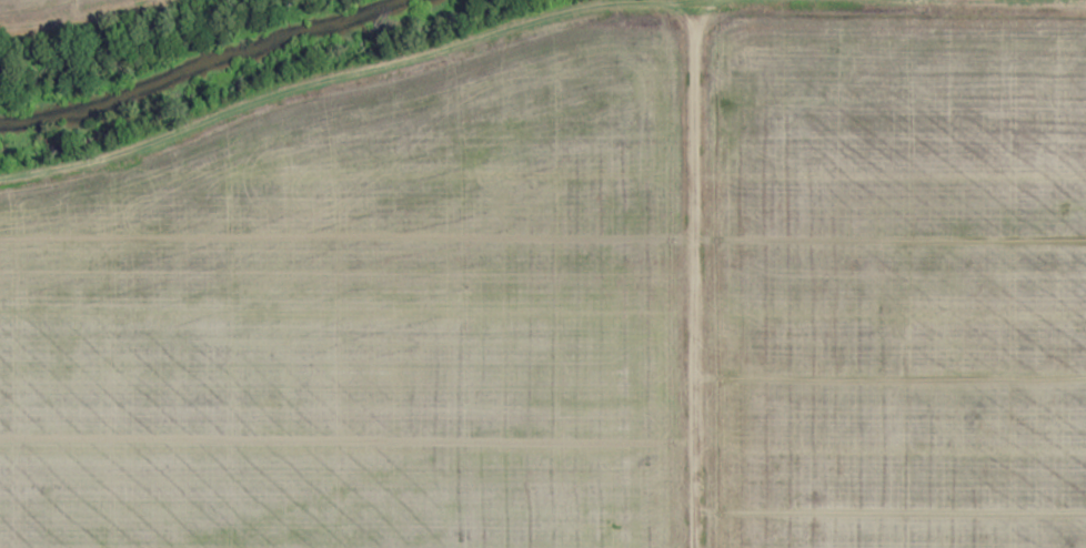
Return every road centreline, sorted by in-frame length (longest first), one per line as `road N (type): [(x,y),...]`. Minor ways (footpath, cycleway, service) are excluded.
road 1 (track): [(0,173),(99,158),(577,6),(631,0)]

